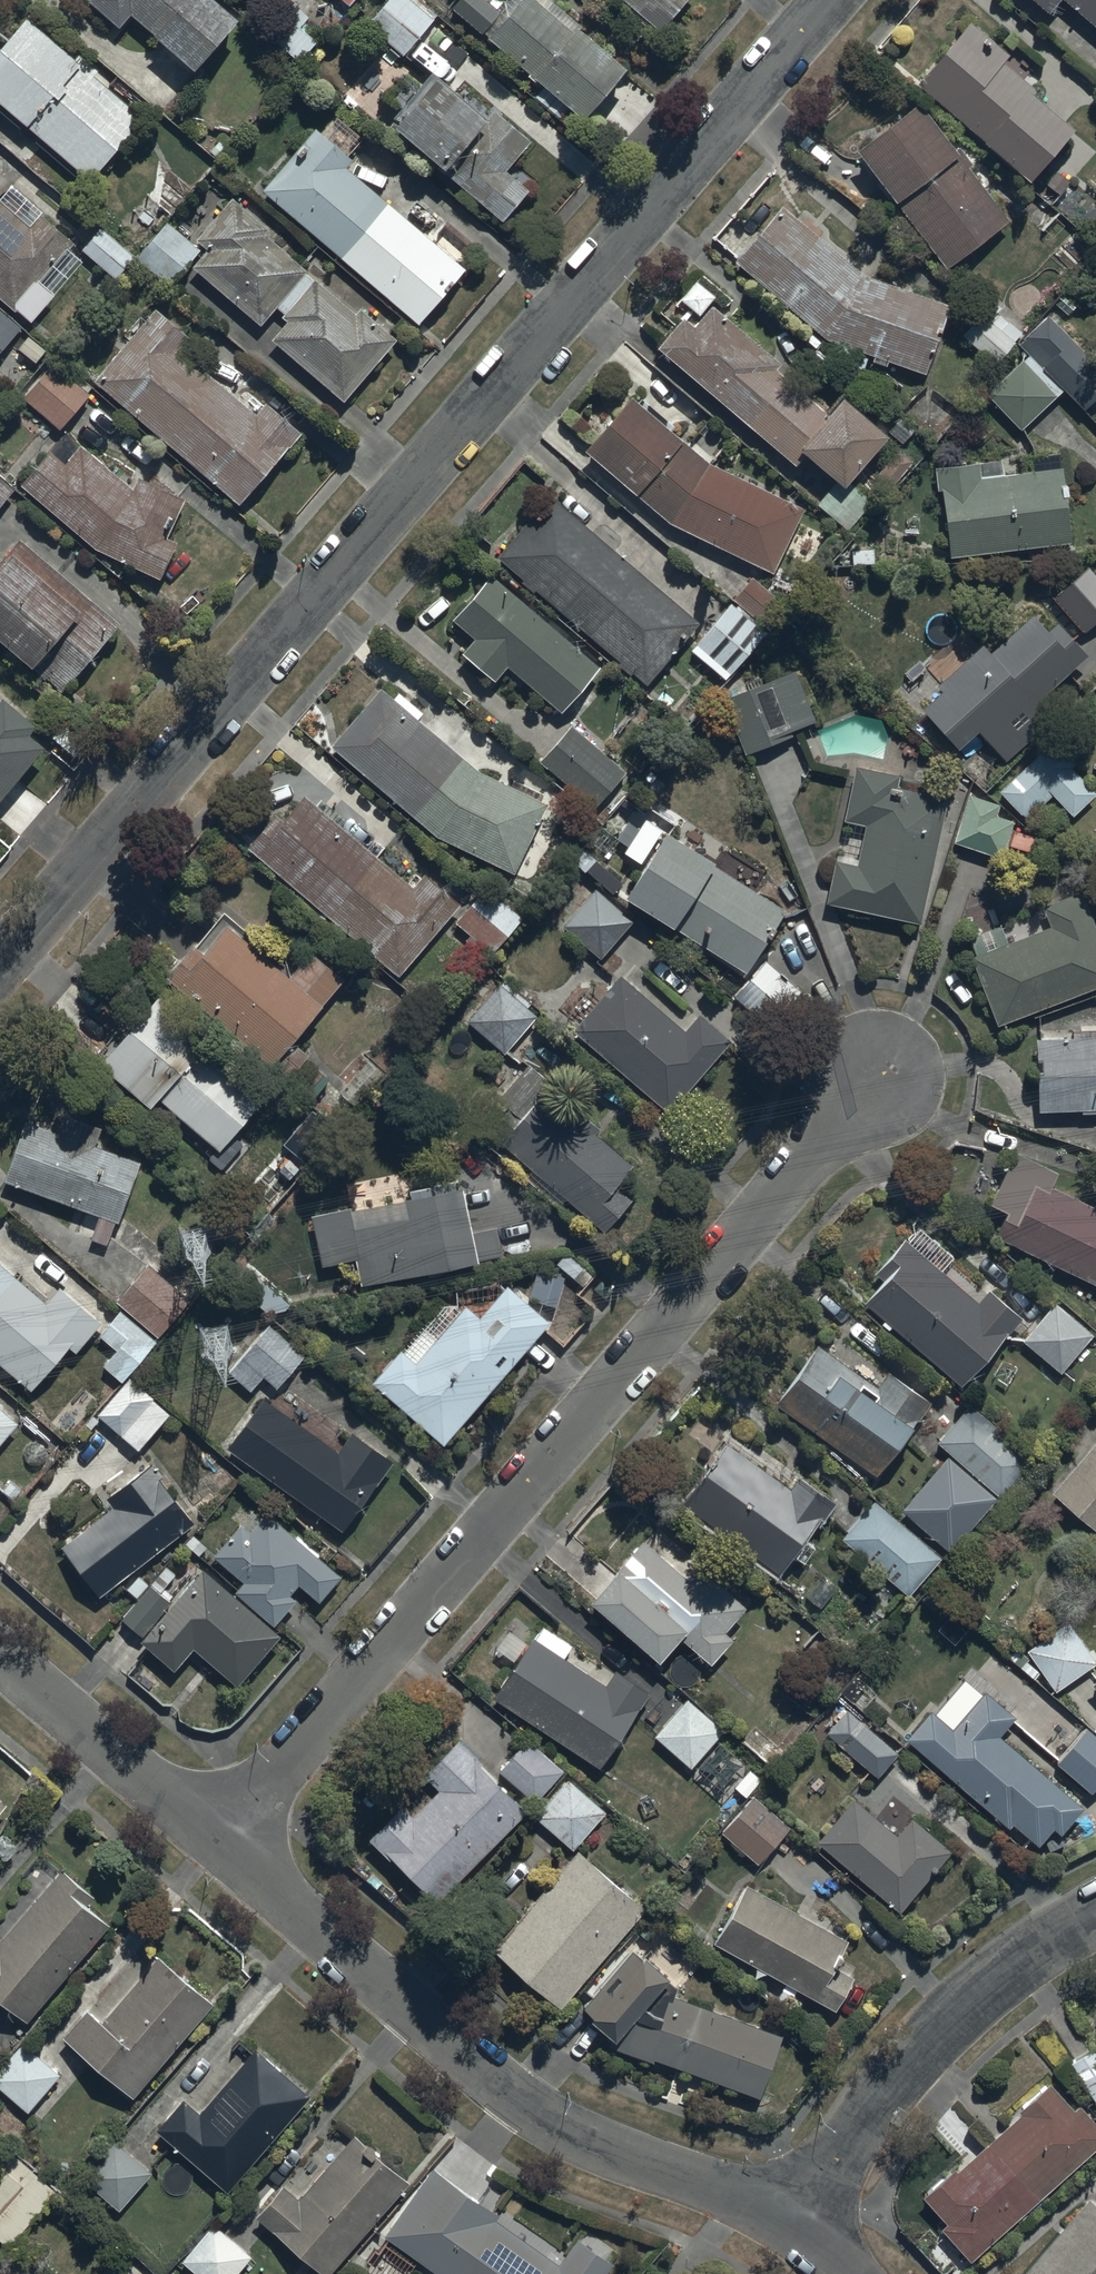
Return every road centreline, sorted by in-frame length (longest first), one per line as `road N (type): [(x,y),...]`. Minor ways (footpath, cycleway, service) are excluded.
road 1 (residential): [(0,967),(831,0)]
road 2 (residential): [(221,1835),(884,1076)]
road 3 (residential): [(221,1835),(467,2051),(564,2119),(747,2196),(805,2211)]
road 4 (residential): [(805,2211),(928,2056),(1044,1949),(1095,1916)]
road 5 (residential): [(0,1652),(221,1835)]

